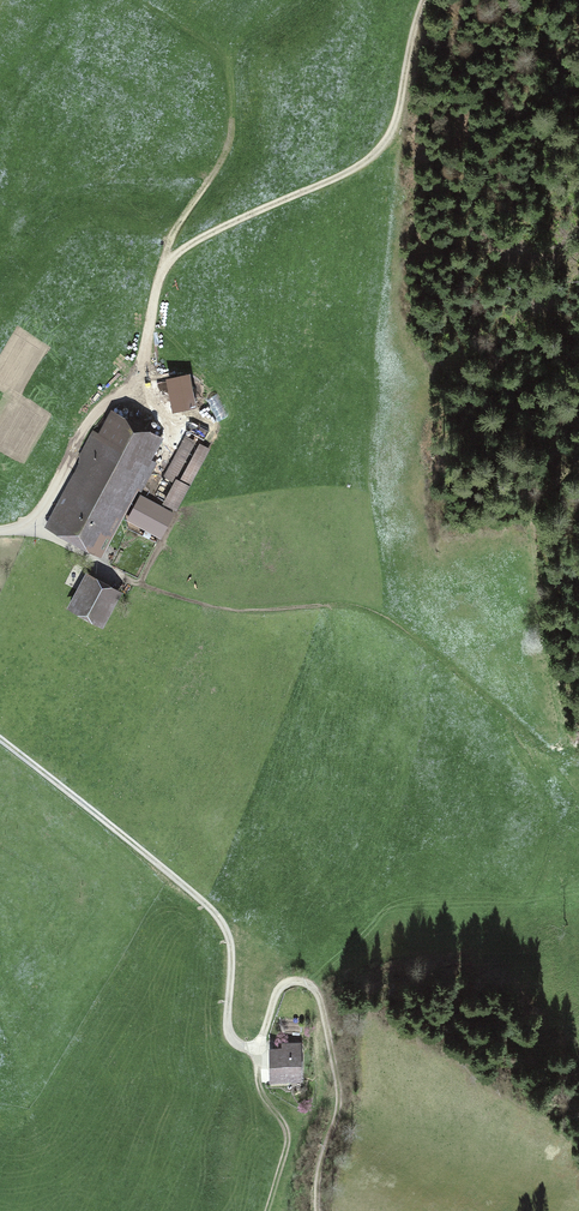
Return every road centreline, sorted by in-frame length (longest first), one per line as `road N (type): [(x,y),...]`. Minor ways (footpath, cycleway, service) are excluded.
road 1 (track): [(0,739),(220,920),(231,953),(227,1025),(238,1044),(262,1038),(281,986),(301,982),(315,991),(339,1092),(316,1210)]
road 2 (track): [(11,528),(45,507),(84,426),(139,380),(159,275),(173,254),(362,164),(382,146),(395,122),(424,0)]
road 3 (track): [(251,1047),(260,1089),(288,1137),(267,1210)]

